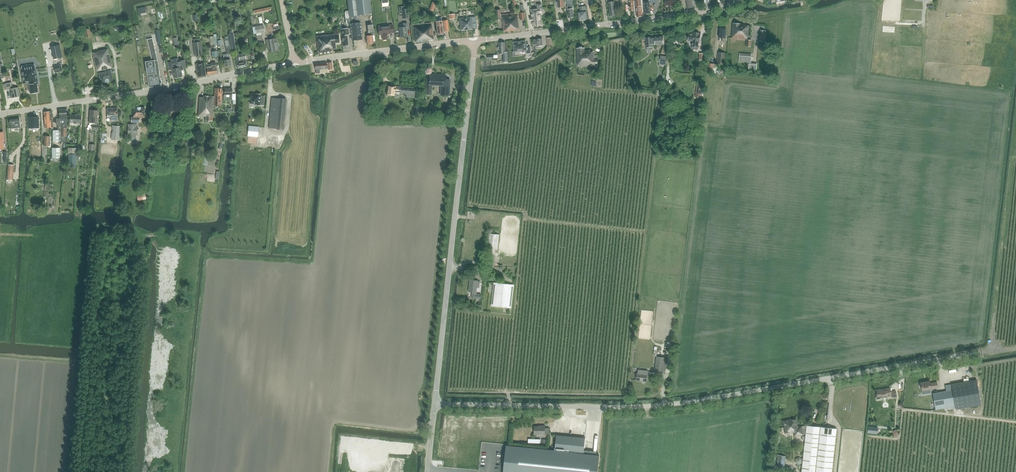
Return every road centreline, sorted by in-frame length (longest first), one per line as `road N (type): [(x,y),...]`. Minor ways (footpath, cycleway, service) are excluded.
road 1 (unclassified): [(432,410),(656,410),(984,356)]
road 2 (unclassified): [(432,410),(474,45)]
road 3 (tertiary): [(0,115),(293,59)]
road 4 (tertiary): [(474,45),(741,0)]
road 5 (tertiary): [(293,59),(474,45)]

